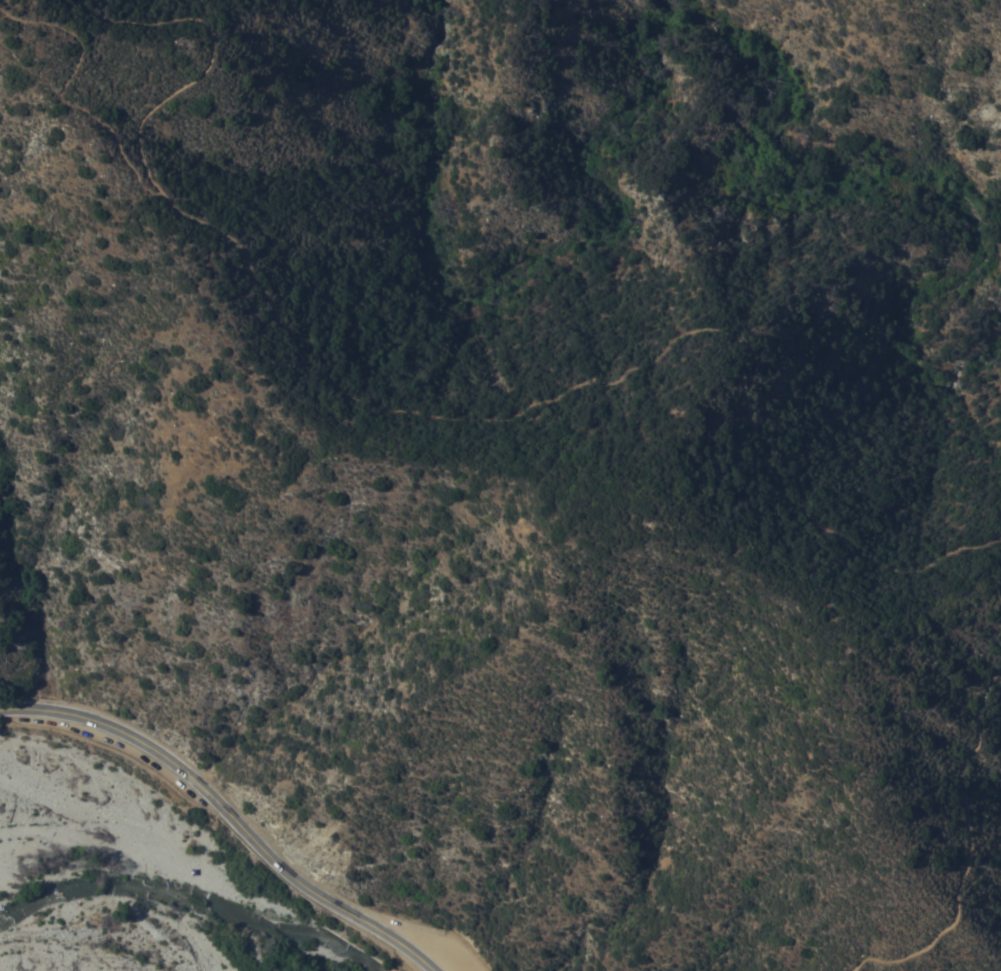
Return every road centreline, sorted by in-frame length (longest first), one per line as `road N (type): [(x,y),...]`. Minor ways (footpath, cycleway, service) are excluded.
road 1 (tertiary): [(0,708),(82,711),(154,737),(229,791),(327,885),(437,970)]

